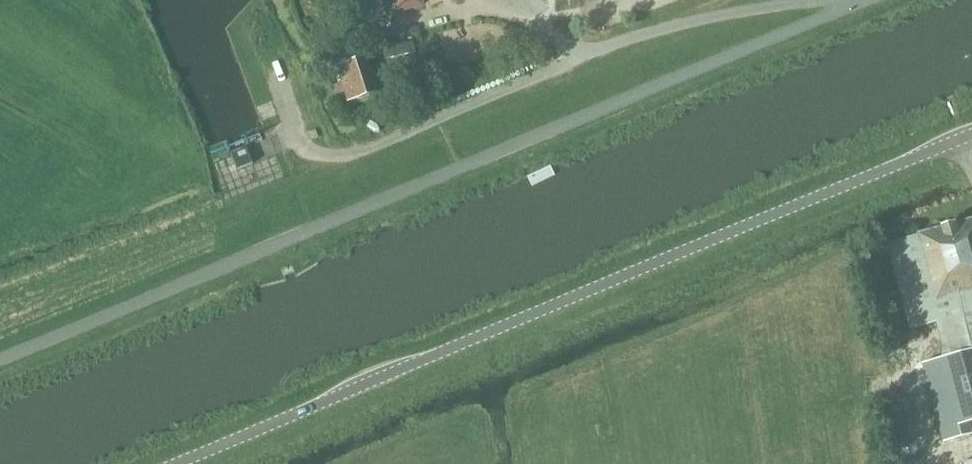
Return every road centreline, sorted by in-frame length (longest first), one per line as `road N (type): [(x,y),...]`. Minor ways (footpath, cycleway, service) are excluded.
road 1 (unclassified): [(0,362),(863,0)]
road 2 (unclassified): [(178,463),(971,138)]

